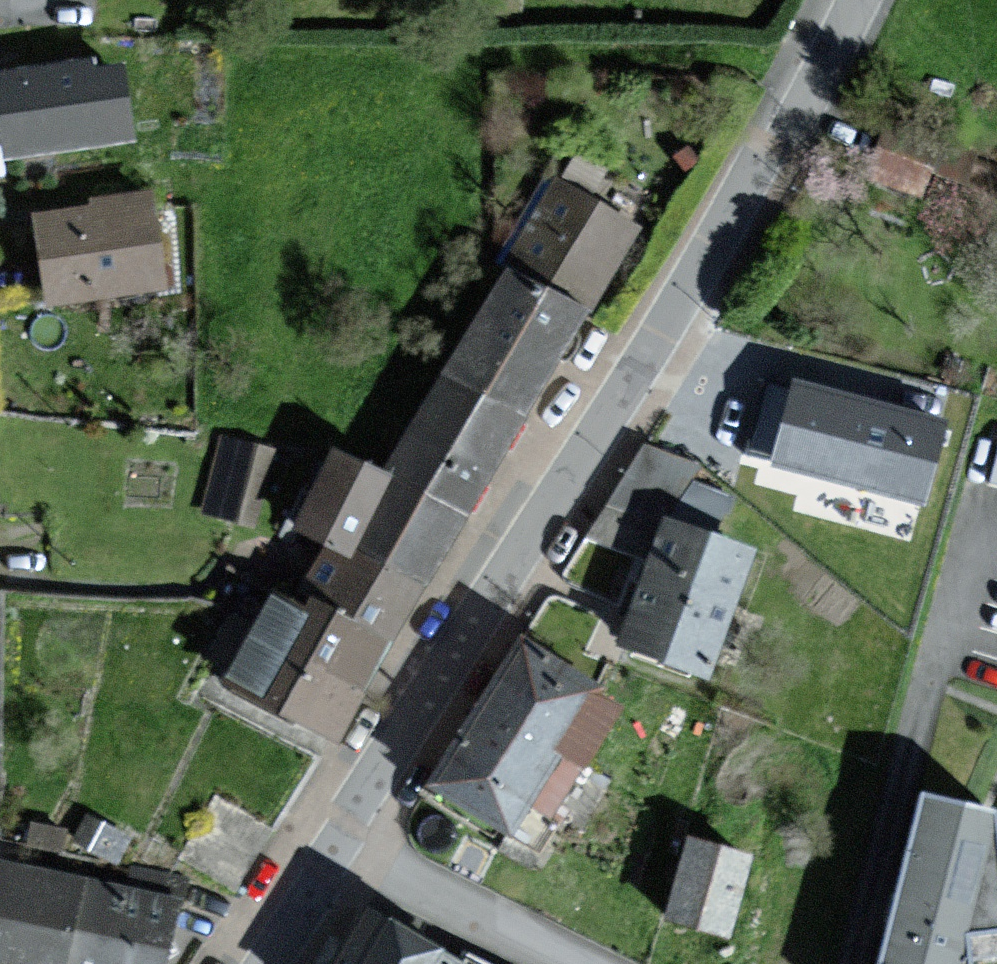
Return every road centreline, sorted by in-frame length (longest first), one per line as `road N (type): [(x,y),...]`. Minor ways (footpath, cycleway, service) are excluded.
road 1 (tertiary): [(849,0),(345,850)]
road 2 (unclassified): [(566,963),(345,850)]
road 3 (tertiary): [(345,850),(265,963)]

